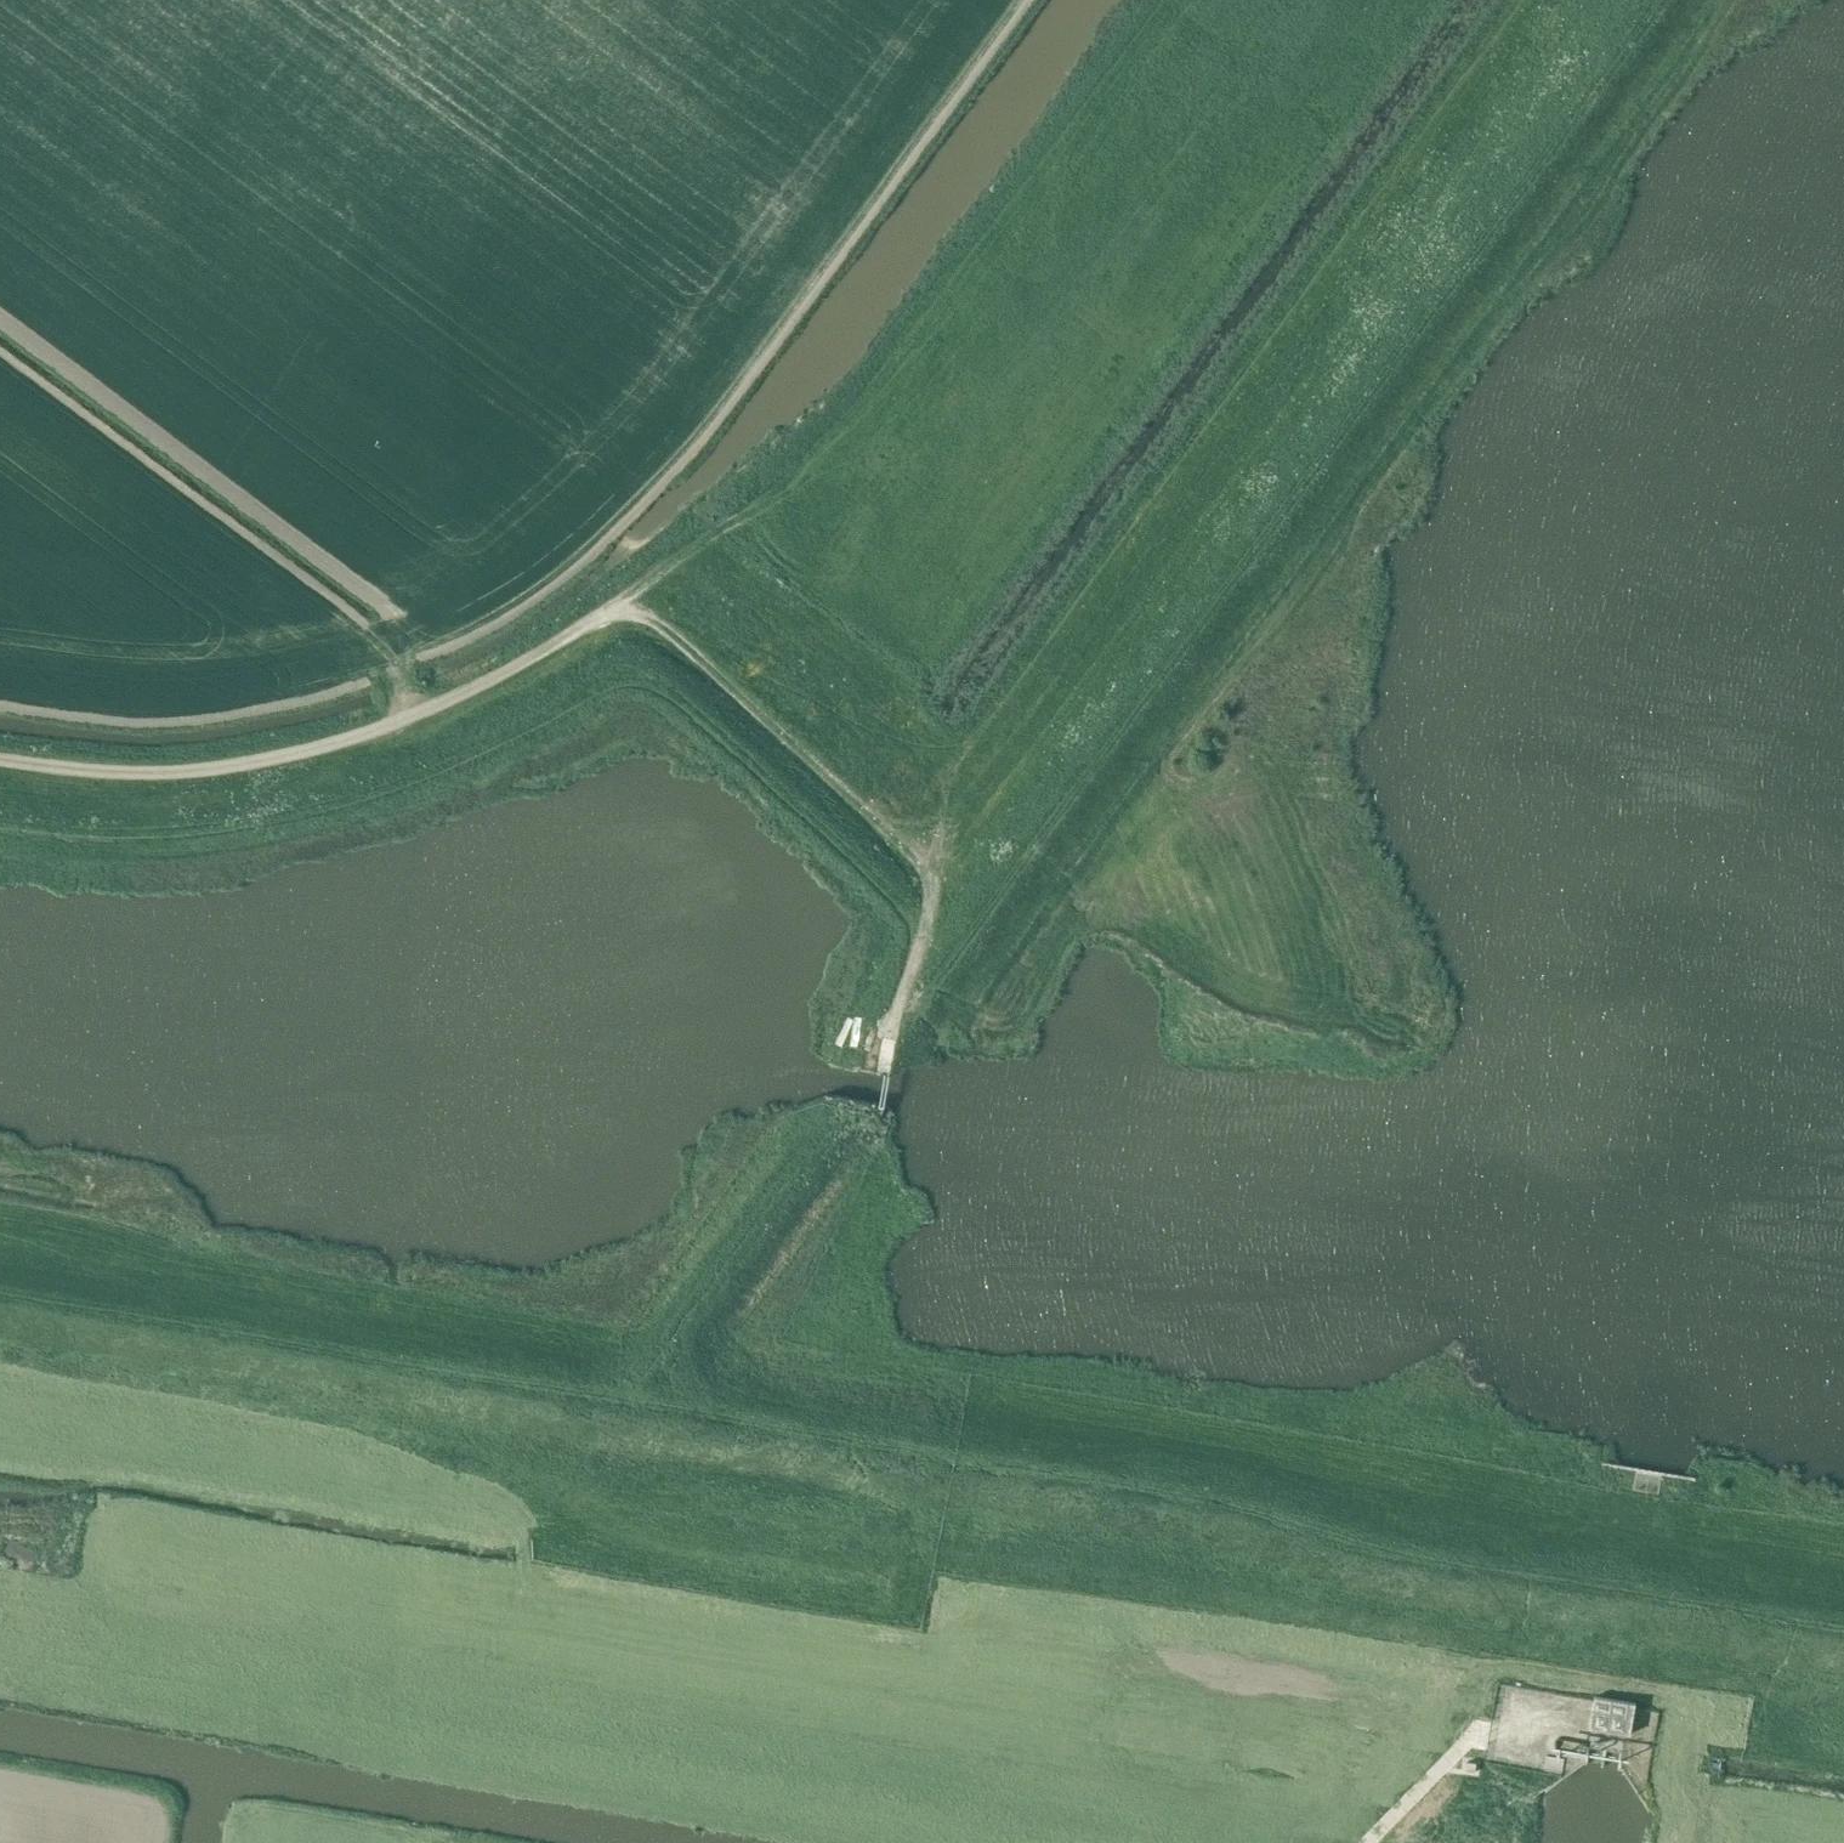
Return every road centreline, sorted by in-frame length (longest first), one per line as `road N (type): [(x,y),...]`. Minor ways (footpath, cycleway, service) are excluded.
road 1 (track): [(891,1027),(928,916),(922,869),(654,623),(624,609),(605,611),(426,710),(270,758),(159,773),(0,759)]
road 2 (track): [(1364,1842),(1475,1730),(1537,1741)]
road 3 (track): [(715,531),(605,611)]

